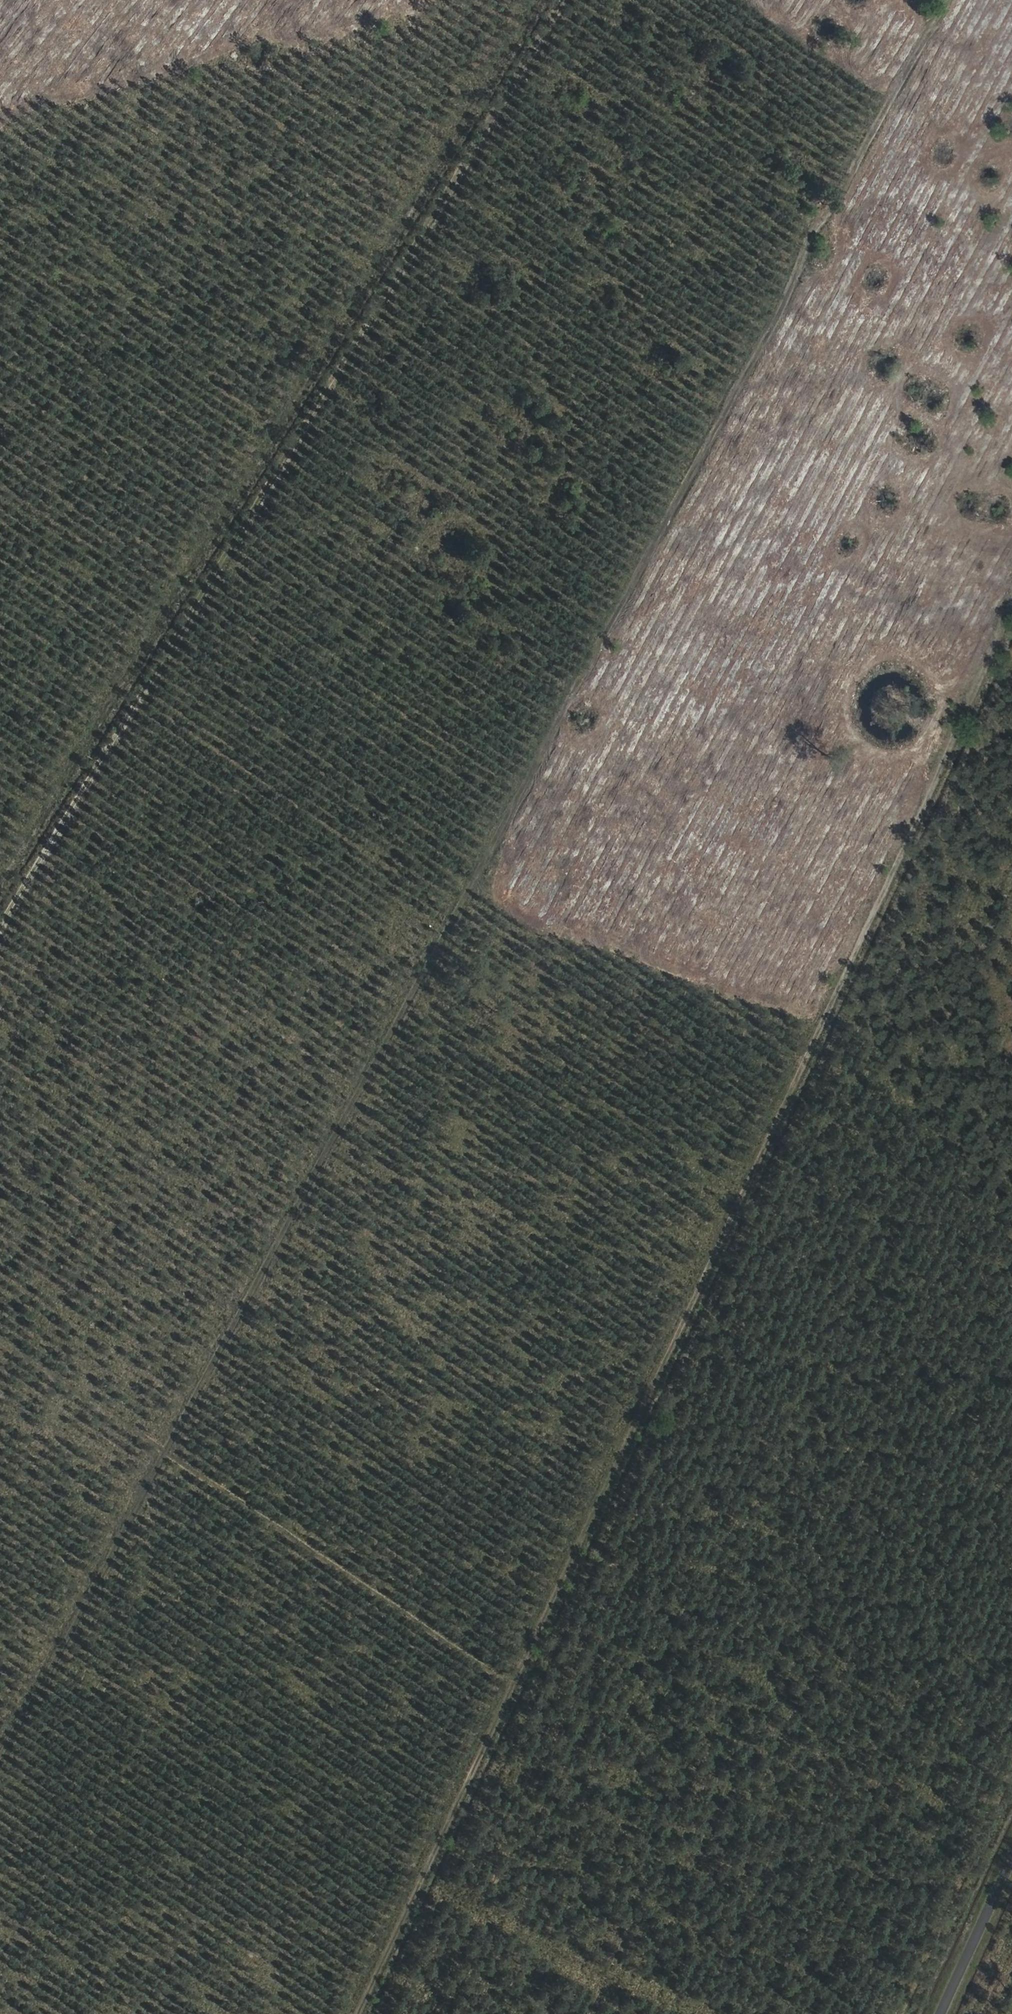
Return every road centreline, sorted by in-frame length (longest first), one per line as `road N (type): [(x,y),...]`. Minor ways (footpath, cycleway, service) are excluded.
road 1 (unclassified): [(1011,1861),(942,2013)]

